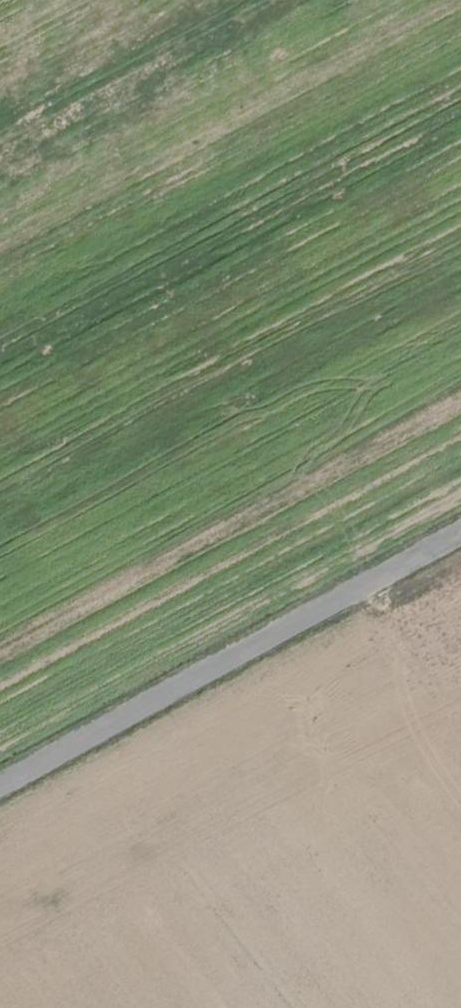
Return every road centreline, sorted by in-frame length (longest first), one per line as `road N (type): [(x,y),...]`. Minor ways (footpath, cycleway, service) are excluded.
road 1 (unclassified): [(0,785),(460,532)]

